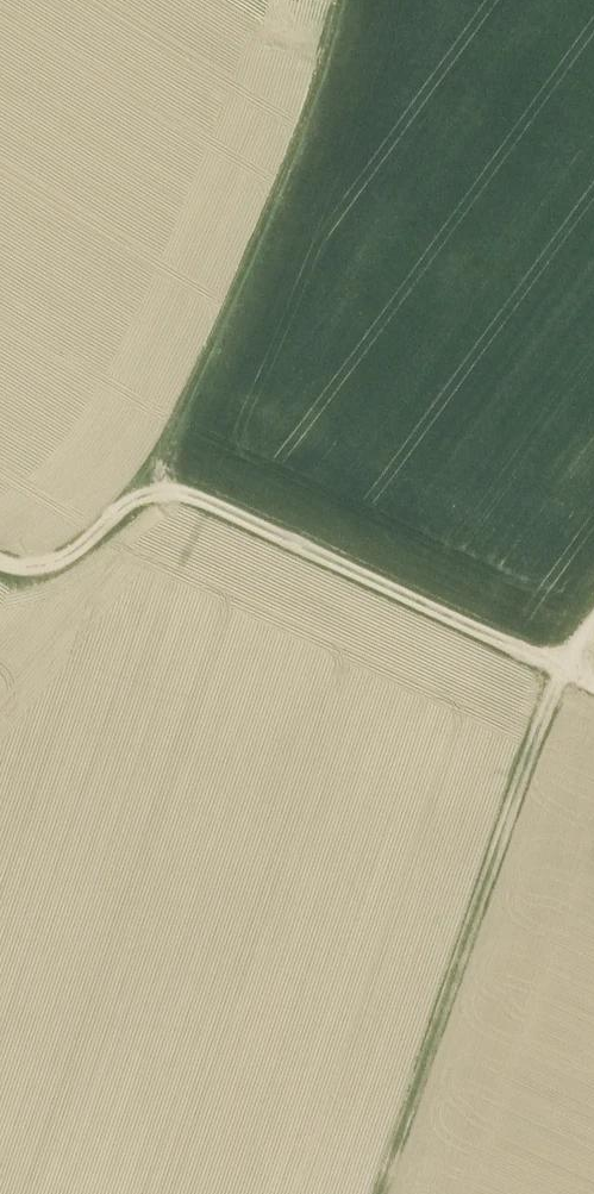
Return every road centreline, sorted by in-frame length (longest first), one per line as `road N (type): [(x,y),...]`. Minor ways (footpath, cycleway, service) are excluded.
road 1 (track): [(565,677),(384,1193)]
road 2 (track): [(139,495),(267,233),(343,0)]
road 3 (track): [(139,495),(185,494),(593,691)]
road 4 (track): [(0,562),(53,569),(139,495)]

